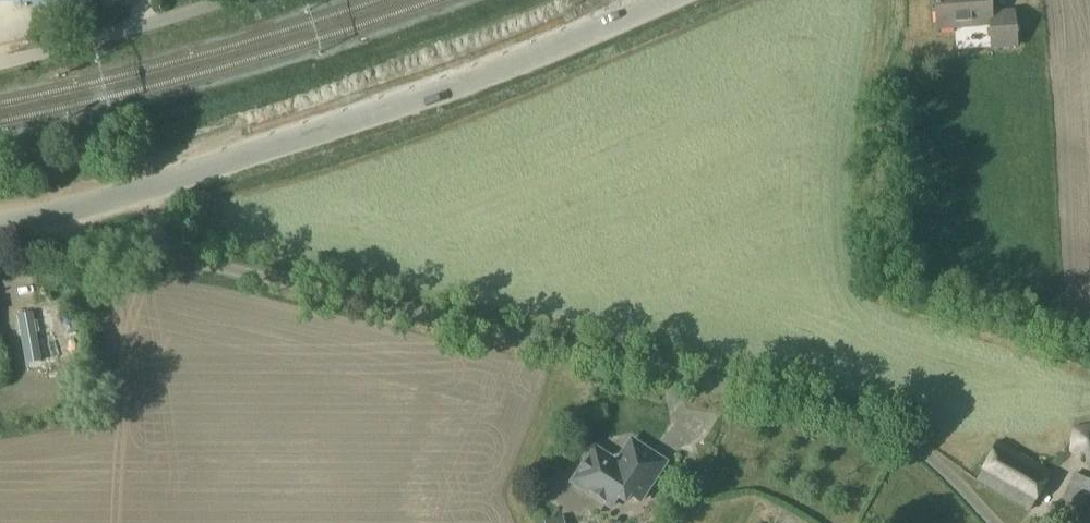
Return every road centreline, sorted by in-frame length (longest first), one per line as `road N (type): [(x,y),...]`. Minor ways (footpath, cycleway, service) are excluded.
road 1 (unclassified): [(893,434),(841,413),(162,254),(152,185)]
road 2 (tertiary): [(152,185),(452,84),(660,0)]
road 3 (tertiary): [(0,223),(152,185)]

